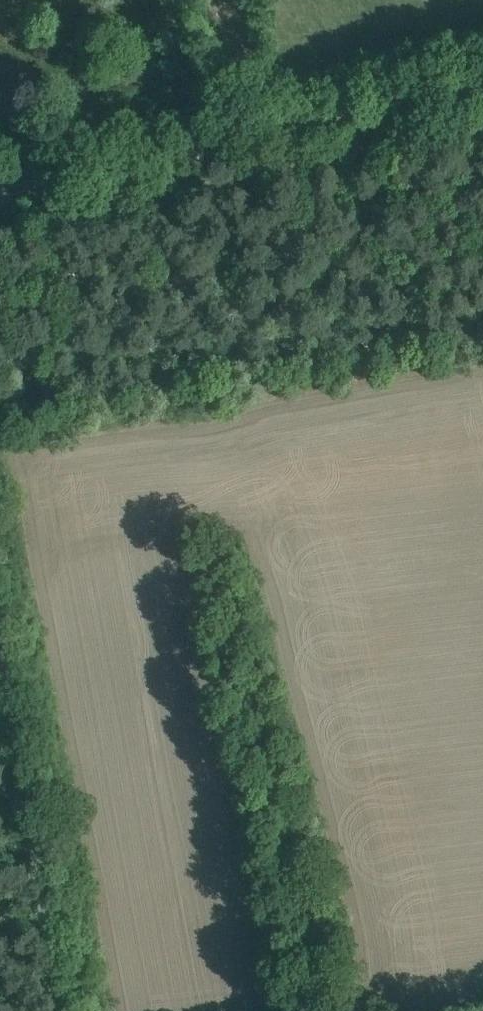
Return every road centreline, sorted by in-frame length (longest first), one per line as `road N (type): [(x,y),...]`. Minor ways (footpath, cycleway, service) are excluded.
road 1 (tertiary): [(0,209),(482,102)]

